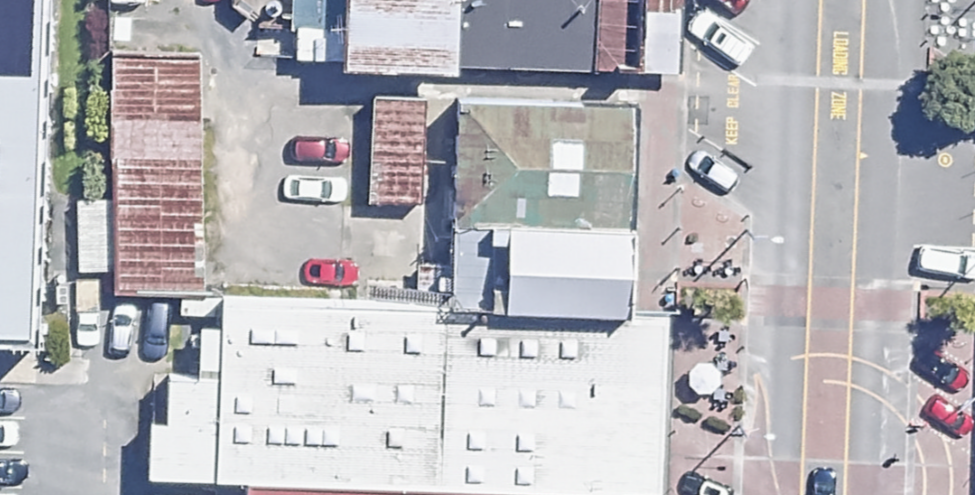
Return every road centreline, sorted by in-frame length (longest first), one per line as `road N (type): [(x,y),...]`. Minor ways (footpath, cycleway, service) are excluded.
road 1 (residential): [(761,494),(782,0)]
road 2 (residential): [(888,0),(870,494)]

